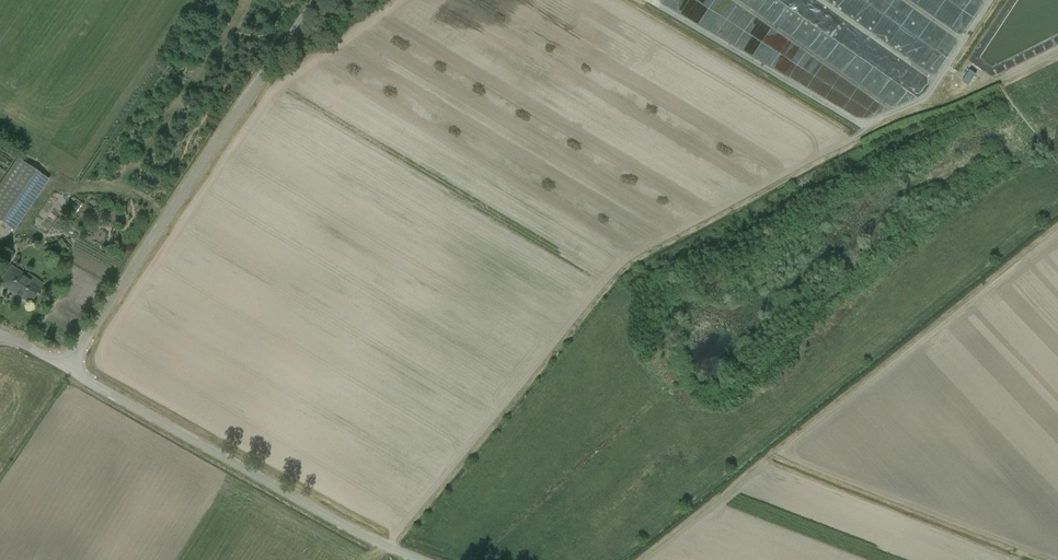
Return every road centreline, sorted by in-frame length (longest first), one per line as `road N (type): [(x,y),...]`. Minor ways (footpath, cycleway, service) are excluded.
road 1 (unclassified): [(65,374),(316,0)]
road 2 (unclassified): [(409,559),(65,374)]

